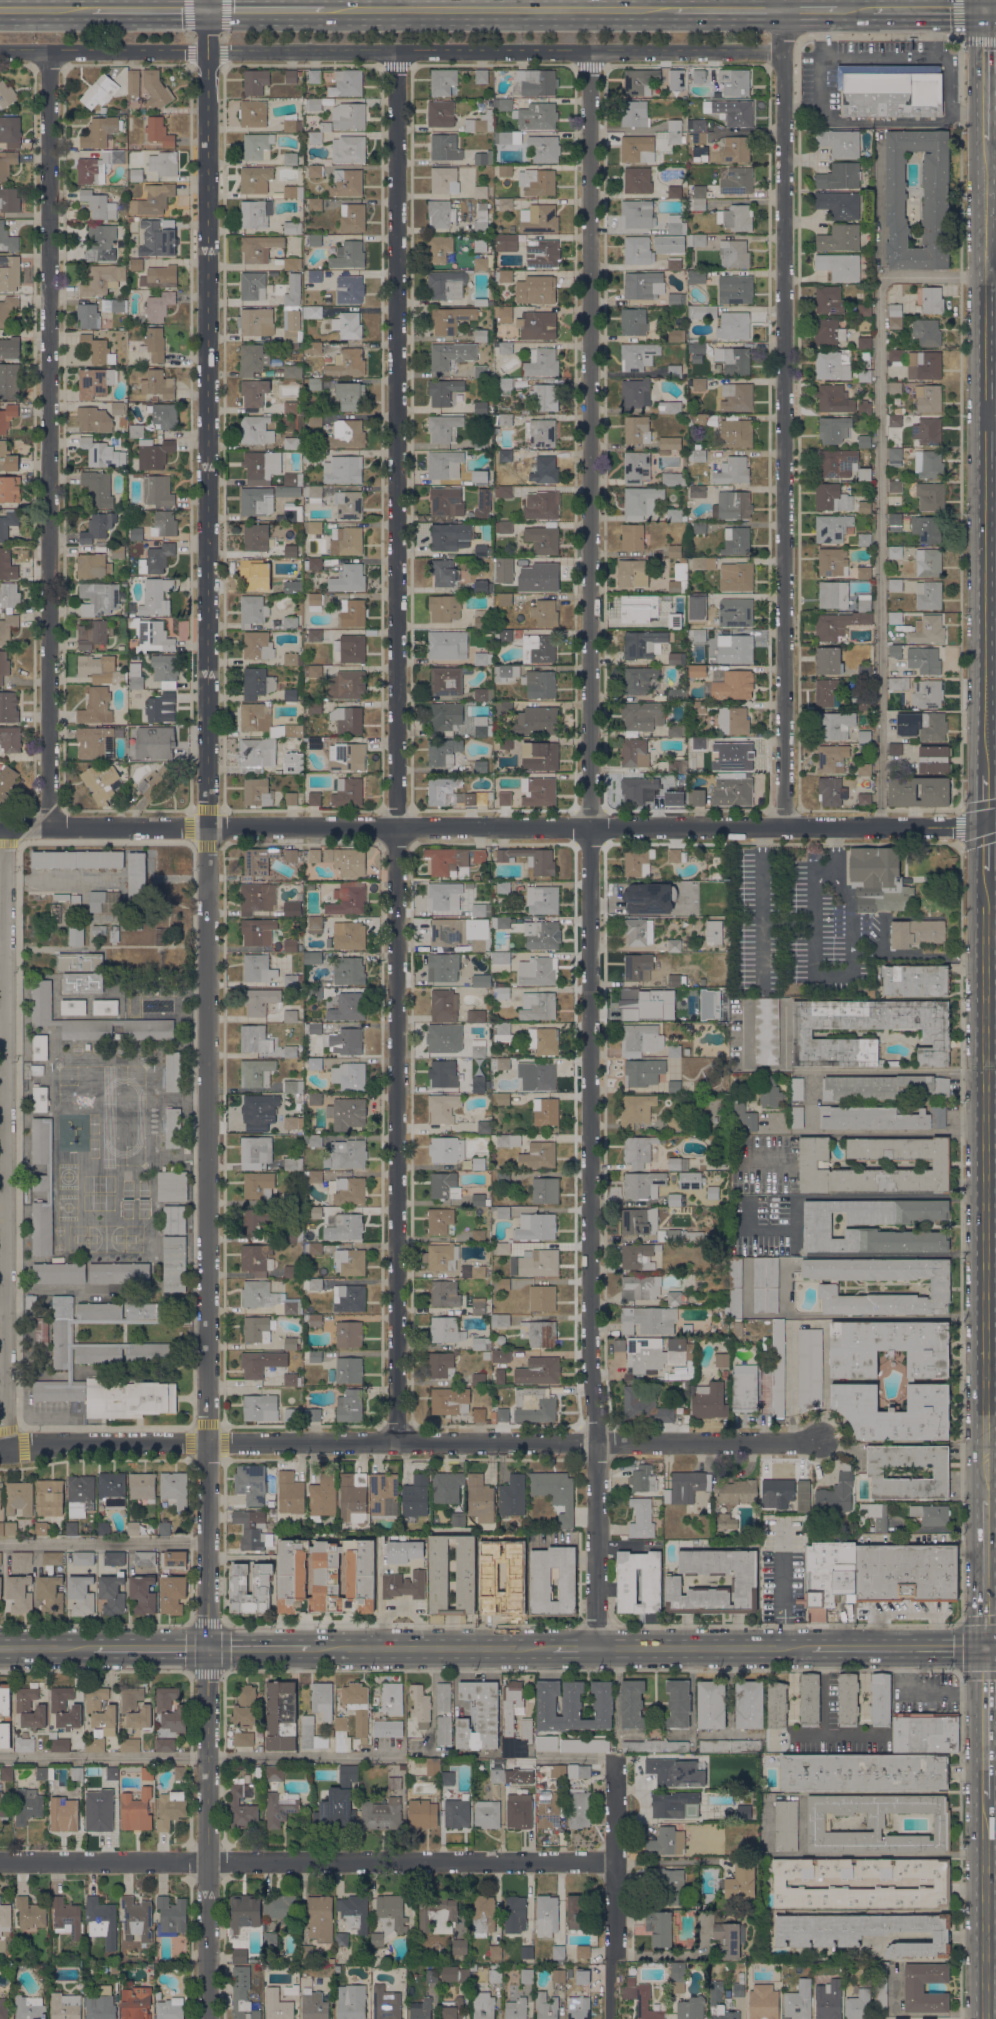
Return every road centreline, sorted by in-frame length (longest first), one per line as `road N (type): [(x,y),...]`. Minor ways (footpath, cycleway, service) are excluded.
road 1 (tertiary): [(206,2018),(207,9)]
road 2 (residential): [(595,1648),(584,827),(589,51)]
road 3 (residential): [(395,1441),(396,50)]
road 4 (residential): [(995,823),(0,827)]
road 5 (residential): [(783,826),(782,0)]
road 6 (residential): [(819,1442),(0,1449)]
road 7 (residential): [(782,50),(0,49)]
road 8 (residential): [(50,827),(49,49)]
road 9 (secondary): [(986,773),(988,138)]
road 10 (residential): [(4,1448),(2,827)]
road 11 (residential): [(615,1864),(0,1861)]
road 12 (secondary): [(986,1496),(987,957)]
road 13 (residential): [(949,1197),(798,1198),(797,1229),(797,1254),(949,1254)]
road 14 (primary): [(673,9),(323,9)]
road 15 (residential): [(615,2018),(615,1759)]
road 16 (secondary): [(549,1647),(312,1647)]
road 17 (secondary): [(988,2018),(986,1798)]
road 18 (secondary): [(809,1647),(595,1648)]
road 19 (secondary): [(984,1646),(809,1647)]
road 20 (secondary): [(986,1798),(984,1646)]
road 21 (secondary): [(988,138),(987,10)]

